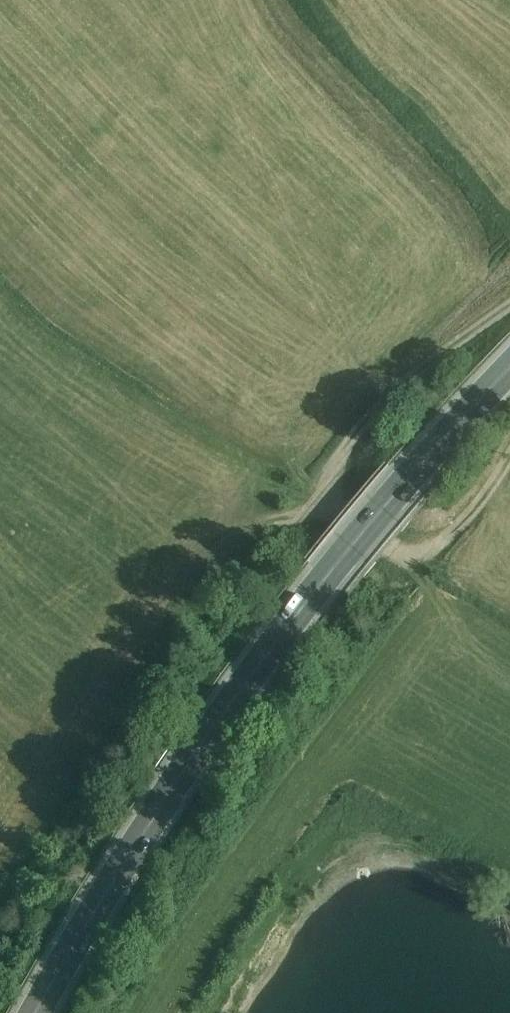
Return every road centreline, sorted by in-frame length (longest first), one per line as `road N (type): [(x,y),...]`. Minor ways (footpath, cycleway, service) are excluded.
road 1 (primary): [(509,373),(380,513),(253,676),(34,1012)]
road 2 (track): [(509,459),(439,555),(400,548),(337,504),(333,474),(340,450),(385,393),(509,306)]

